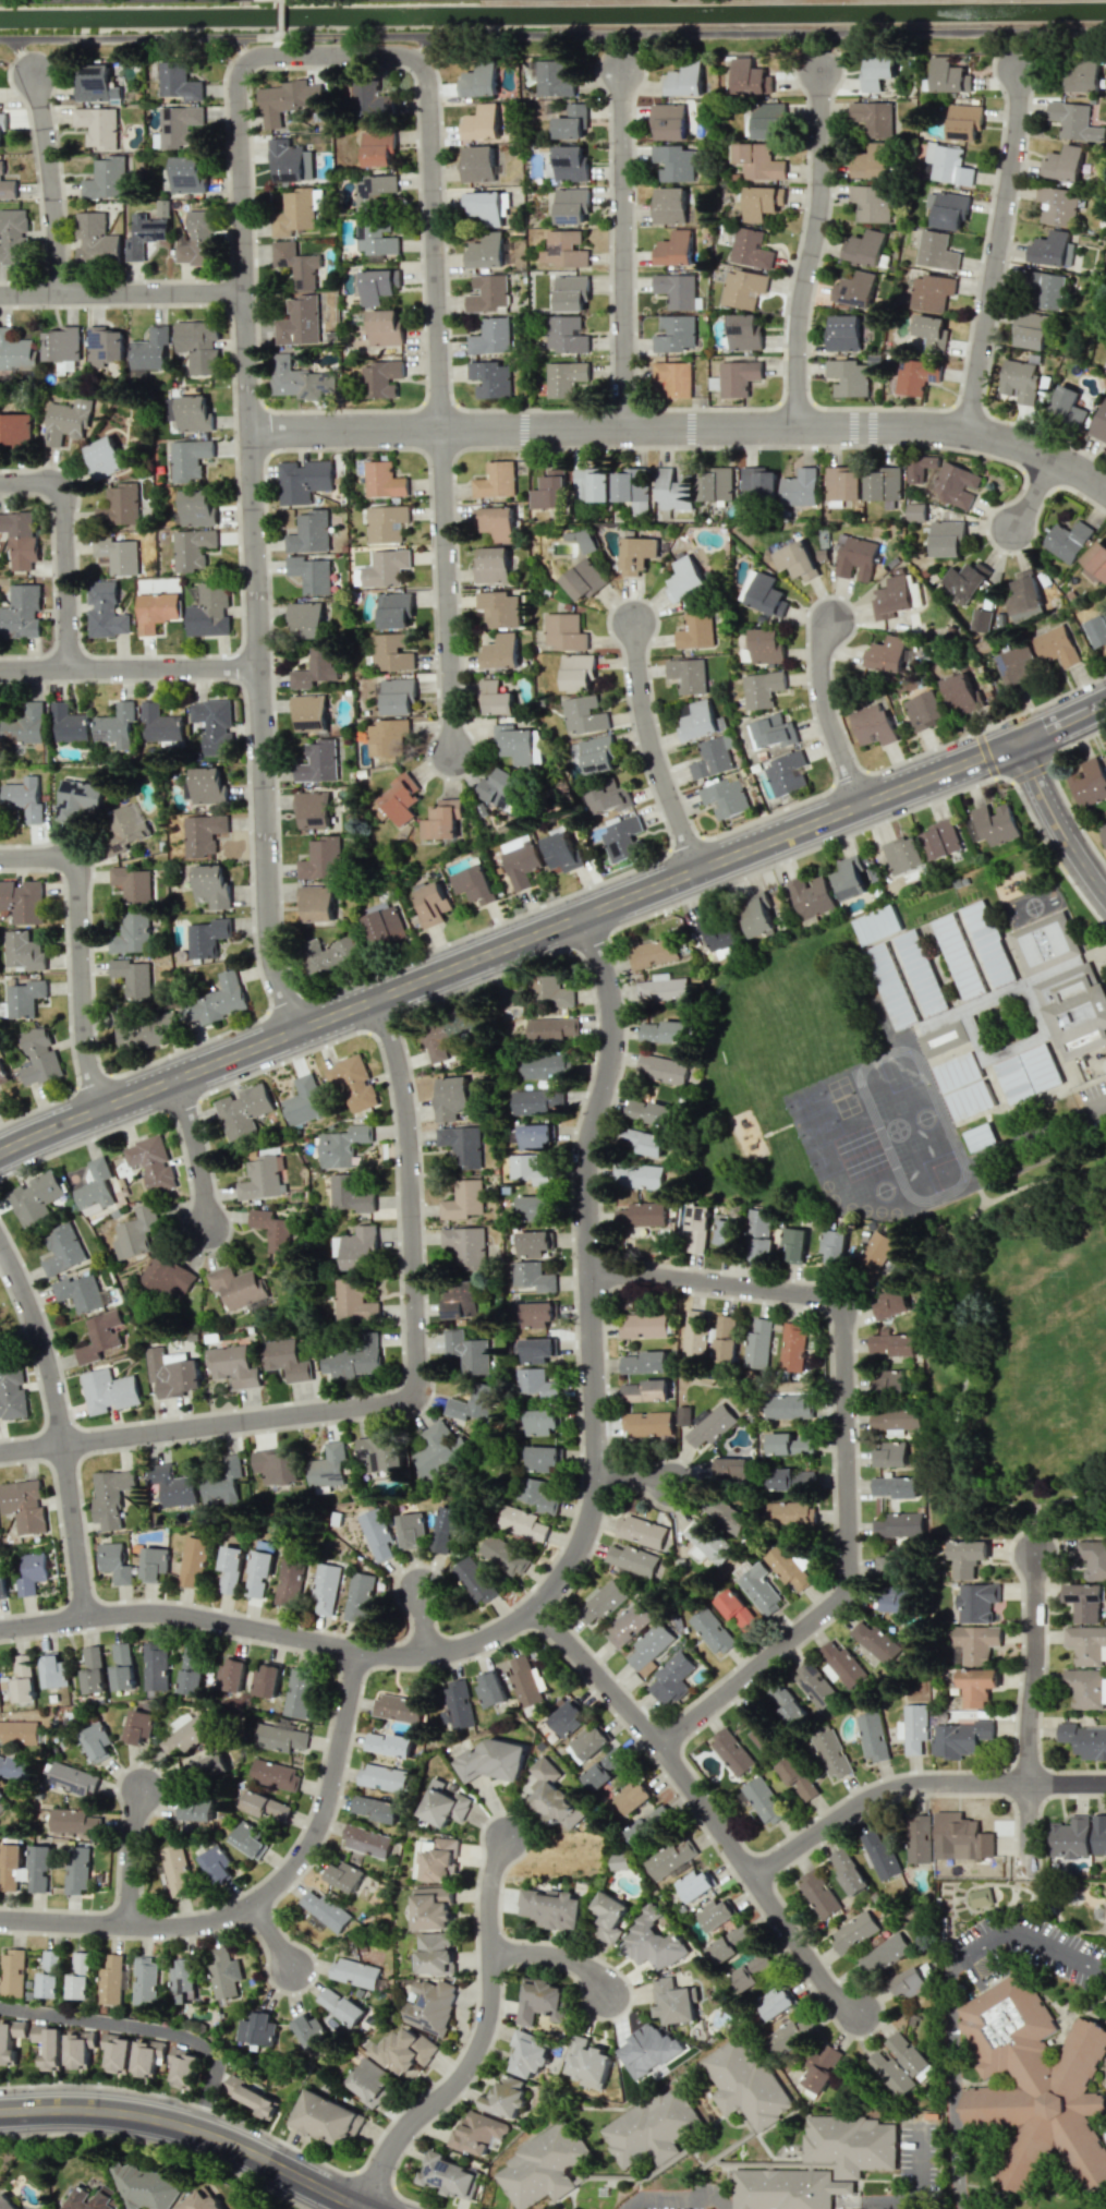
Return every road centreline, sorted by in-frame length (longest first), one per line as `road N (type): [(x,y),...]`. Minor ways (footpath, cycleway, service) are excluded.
road 1 (residential): [(303,1027),(275,942),(238,85),(254,58),(402,53),(426,69),(442,431)]
road 2 (residential): [(584,916),(613,1016),(586,1175),(598,1466),(580,1547),(550,1591),(490,1637),(425,1655),(148,1612),(0,1629)]
road 3 (tertiary): [(1105,703),(0,1151)]
road 4 (residential): [(1105,489),(1007,443),(925,430),(251,432)]
road 5 (residential): [(379,997),(410,1118),(411,1392),(393,1403),(0,1452)]
road 6 (residential): [(590,1276),(844,1301),(850,1592),(663,1745)]
road 7 (residential): [(361,1649),(328,1808),(305,1856),(271,1892),(189,1926),(0,1919)]
road 8 (residential): [(537,1605),(663,1745),(834,1992),(855,2012)]
road 9 (residential): [(368,2208),(402,2135),(458,2084),(483,2043),(494,1997),(491,1887),(509,1838)]
road 10 (tertiary): [(368,2208),(178,2124),(99,2109),(0,2112)]
road 11 (residential): [(0,1247),(48,1365),(85,1618)]
road 12 (residential): [(1105,1783),(891,1790),(754,1876)]
road 13 (residential): [(969,434),(1022,129),(1024,71)]
road 14 (residential): [(798,430),(800,331),(825,183),(825,72)]
road 15 (residential): [(625,430),(627,70)]
road 16 (residential): [(100,1108),(88,1037),(80,857),(0,857)]
road 17 (residential): [(442,431),(454,753)]
road 18 (residential): [(262,665),(0,668)]
road 19 (residential): [(698,870),(647,727),(636,621)]
road 20 (residential): [(73,667),(64,484),(0,485)]
road 21 (residential): [(246,292),(0,295)]
road 22 (residential): [(1030,1784),(1036,1552)]
road 23 (residential): [(58,294),(53,182),(35,74)]
road 24 (residential): [(864,805),(824,693),(823,649),(834,620)]
road 25 (tertiary): [(1105,890),(1008,747)]
road 26 (residential): [(173,1078),(200,1160),(208,1227)]
road 27 (residential): [(131,1926),(145,1788)]
road 28 (residential): [(493,1957),(573,1963),(609,1997)]

